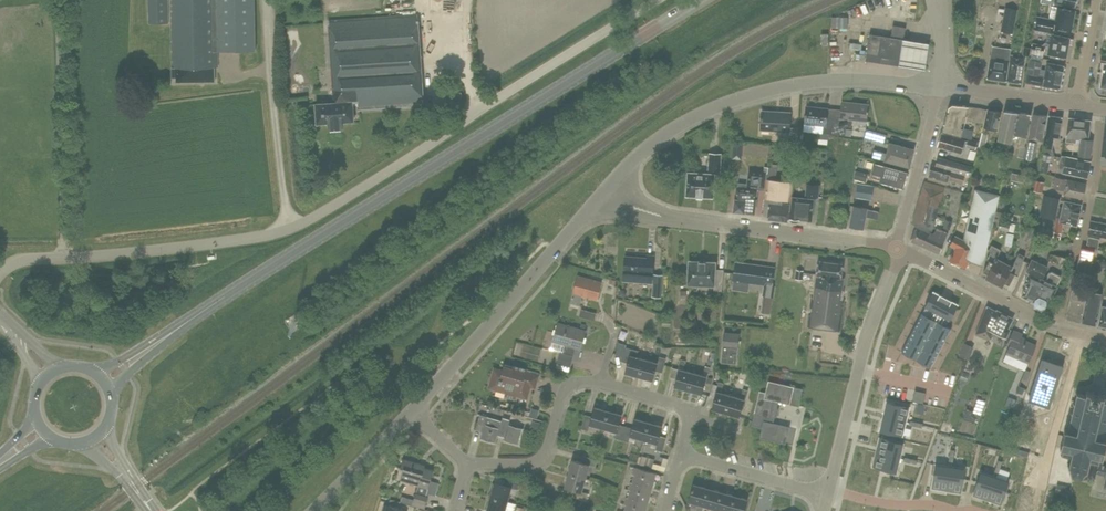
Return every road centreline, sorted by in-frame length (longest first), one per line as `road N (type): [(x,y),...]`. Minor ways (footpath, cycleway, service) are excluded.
road 1 (unclassified): [(0,271),(23,259),(150,251),(290,227),(658,0)]
road 2 (primary): [(701,0),(136,359)]
road 3 (unclassified): [(613,185),(660,138),(768,91),(842,80),(940,89)]
road 4 (residential): [(680,453),(686,408),(590,380),(571,382),(561,394),(543,455),(528,462),(469,460)]
road 5 (unclassified): [(412,411),(596,203)]
road 6 (track): [(63,257),(58,18)]
road 7 (residential): [(898,249),(675,218)]
road 8 (residential): [(1058,329),(1101,109)]
road 9 (residential): [(898,249),(1058,329)]
road 10 (unclassified): [(898,249),(940,89)]
road 11 (residential): [(829,496),(680,453)]
road 12 (unclassified): [(314,510),(412,411)]
road 13 (unclassified): [(1076,106),(940,89)]
road 14 (residential): [(859,369),(898,249)]
road 15 (residential): [(830,489),(859,369)]
road 16 (residential): [(830,489),(951,510)]

